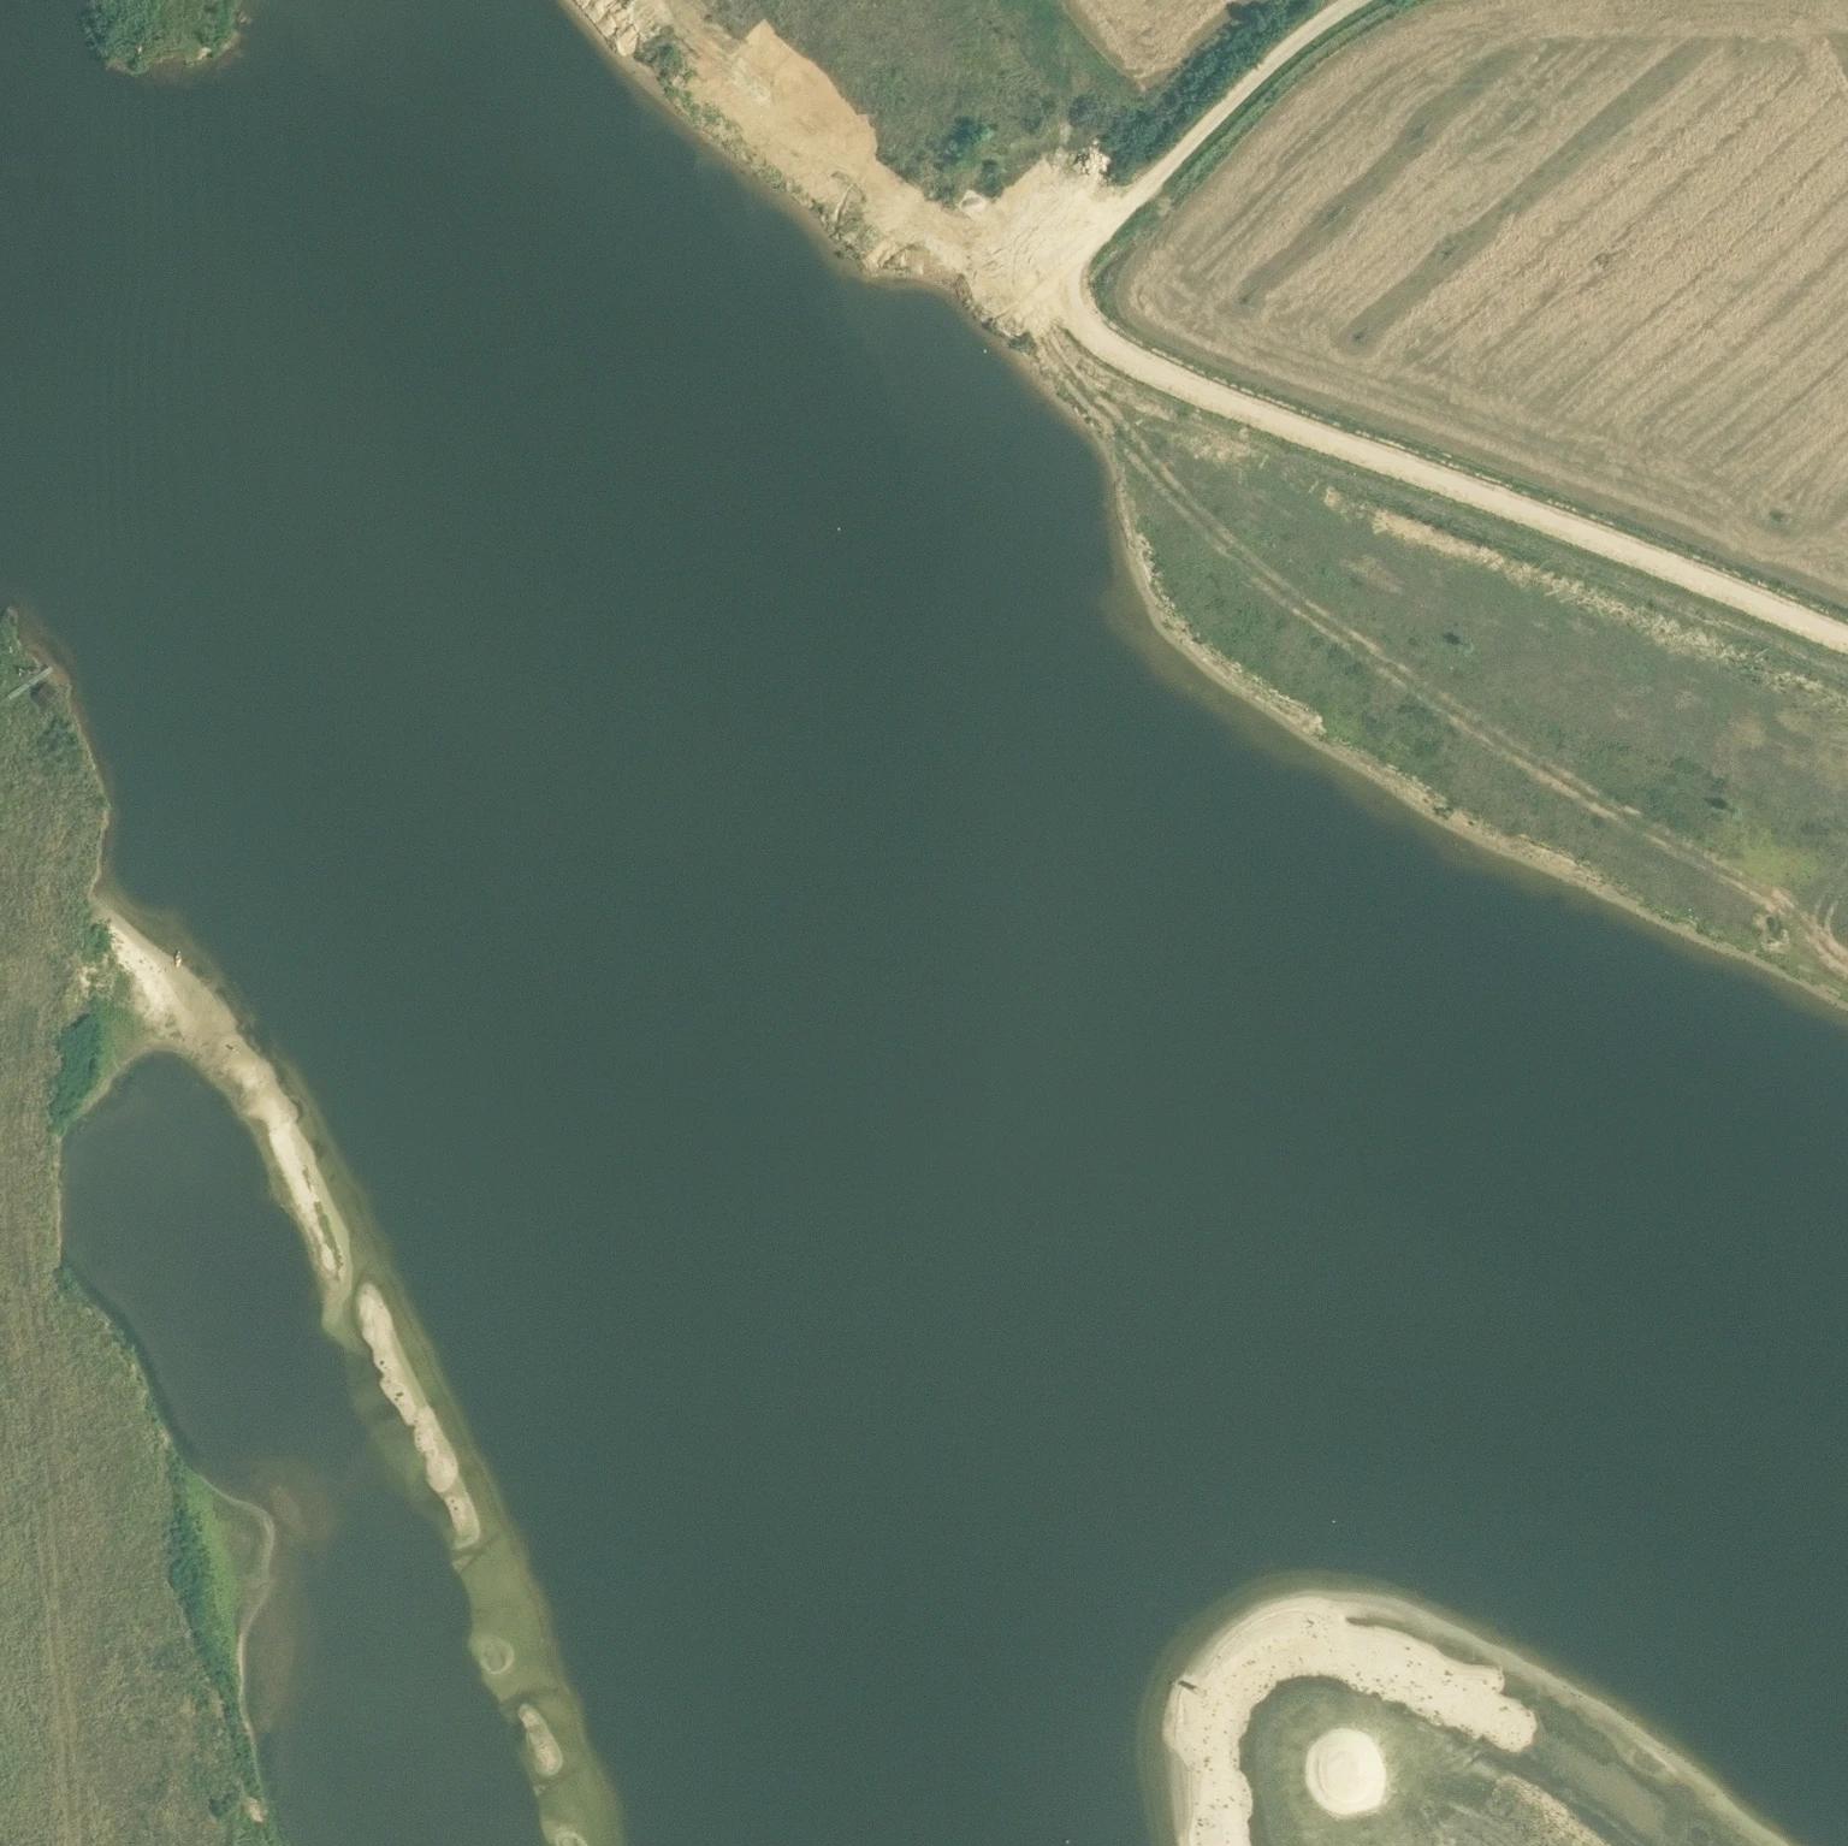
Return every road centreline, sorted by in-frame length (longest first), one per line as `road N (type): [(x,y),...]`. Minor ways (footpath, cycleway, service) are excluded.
road 1 (track): [(1847,642),(1183,393),(1128,366),(1045,284),(1299,32),(1349,0)]

